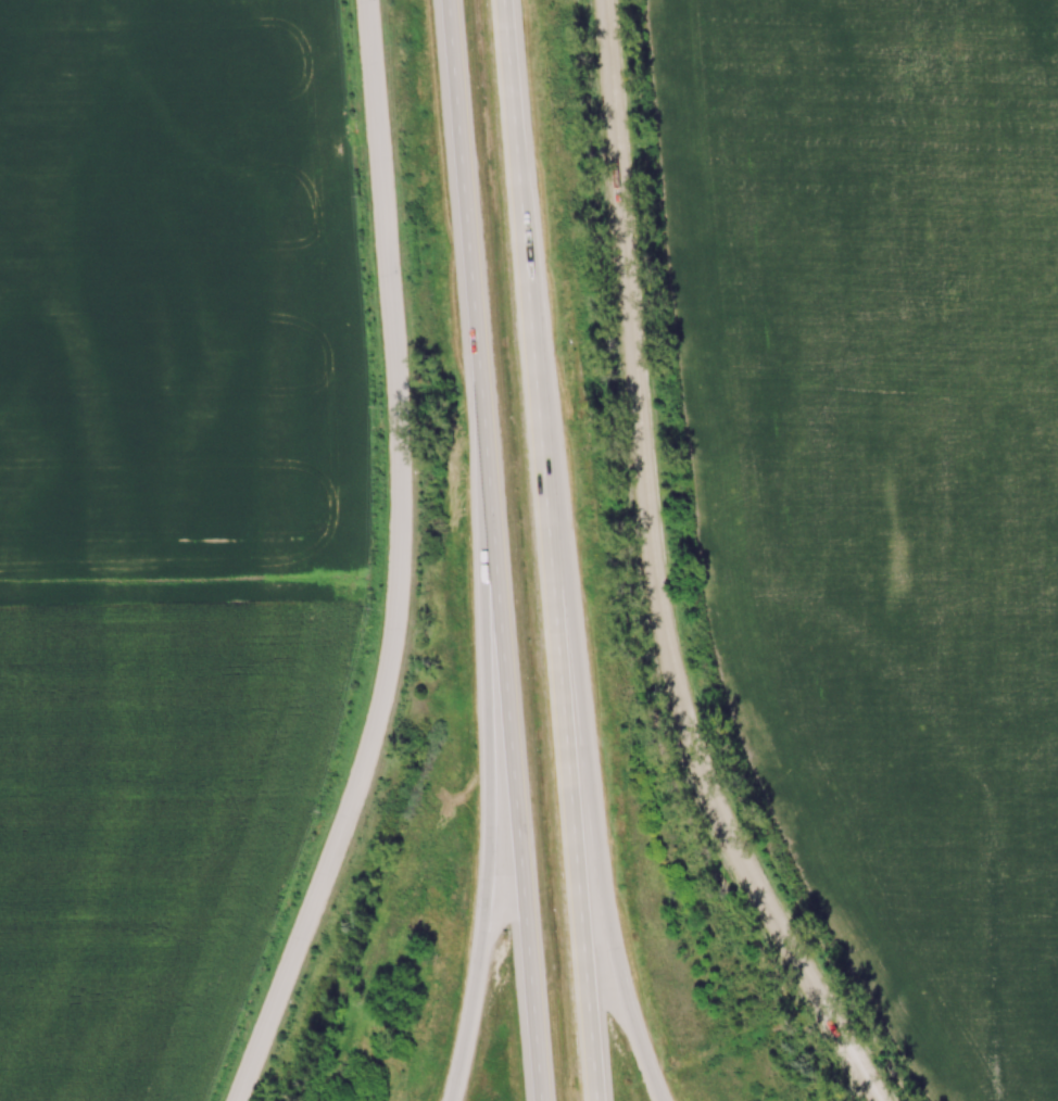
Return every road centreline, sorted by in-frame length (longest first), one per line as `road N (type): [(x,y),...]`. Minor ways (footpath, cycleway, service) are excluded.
road 1 (tertiary): [(602,0),(667,660),(725,831),(873,1100)]
road 2 (tertiary): [(361,0),(385,340),(391,593),(347,795),(228,1100)]
road 3 (motorway): [(443,0),(536,1100)]
road 4 (motorway): [(592,1100),(500,0)]
road 5 (motorway): [(481,483),(480,898),(463,1034),(444,1100)]
road 6 (motorway): [(655,1100),(609,948),(544,496)]

